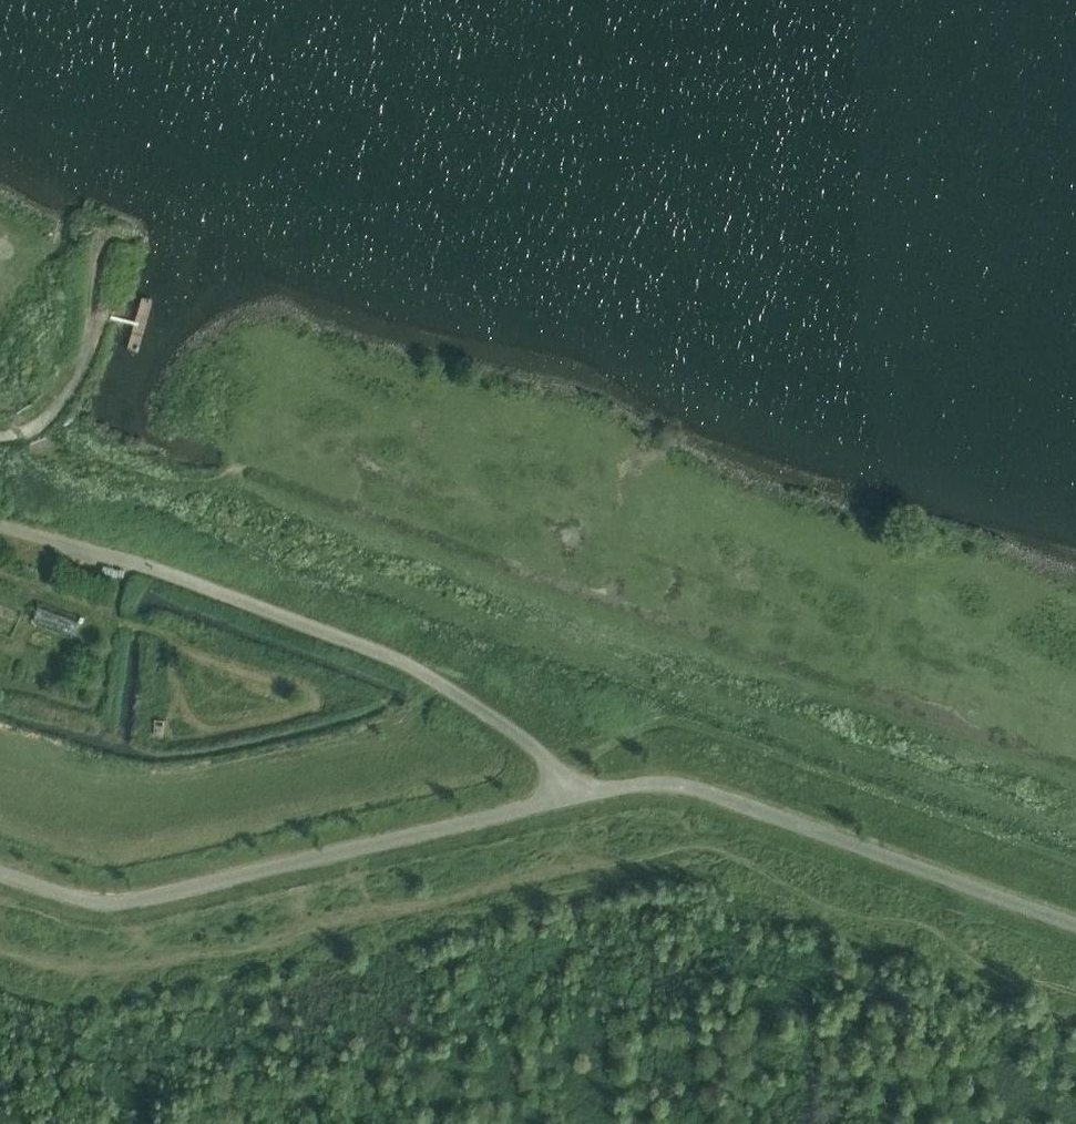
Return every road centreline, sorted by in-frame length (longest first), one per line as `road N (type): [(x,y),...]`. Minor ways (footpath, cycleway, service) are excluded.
road 1 (unclassified): [(1075,925),(668,783),(122,904),(82,901),(0,873)]
road 2 (track): [(0,437),(46,419),(77,381),(107,237)]

